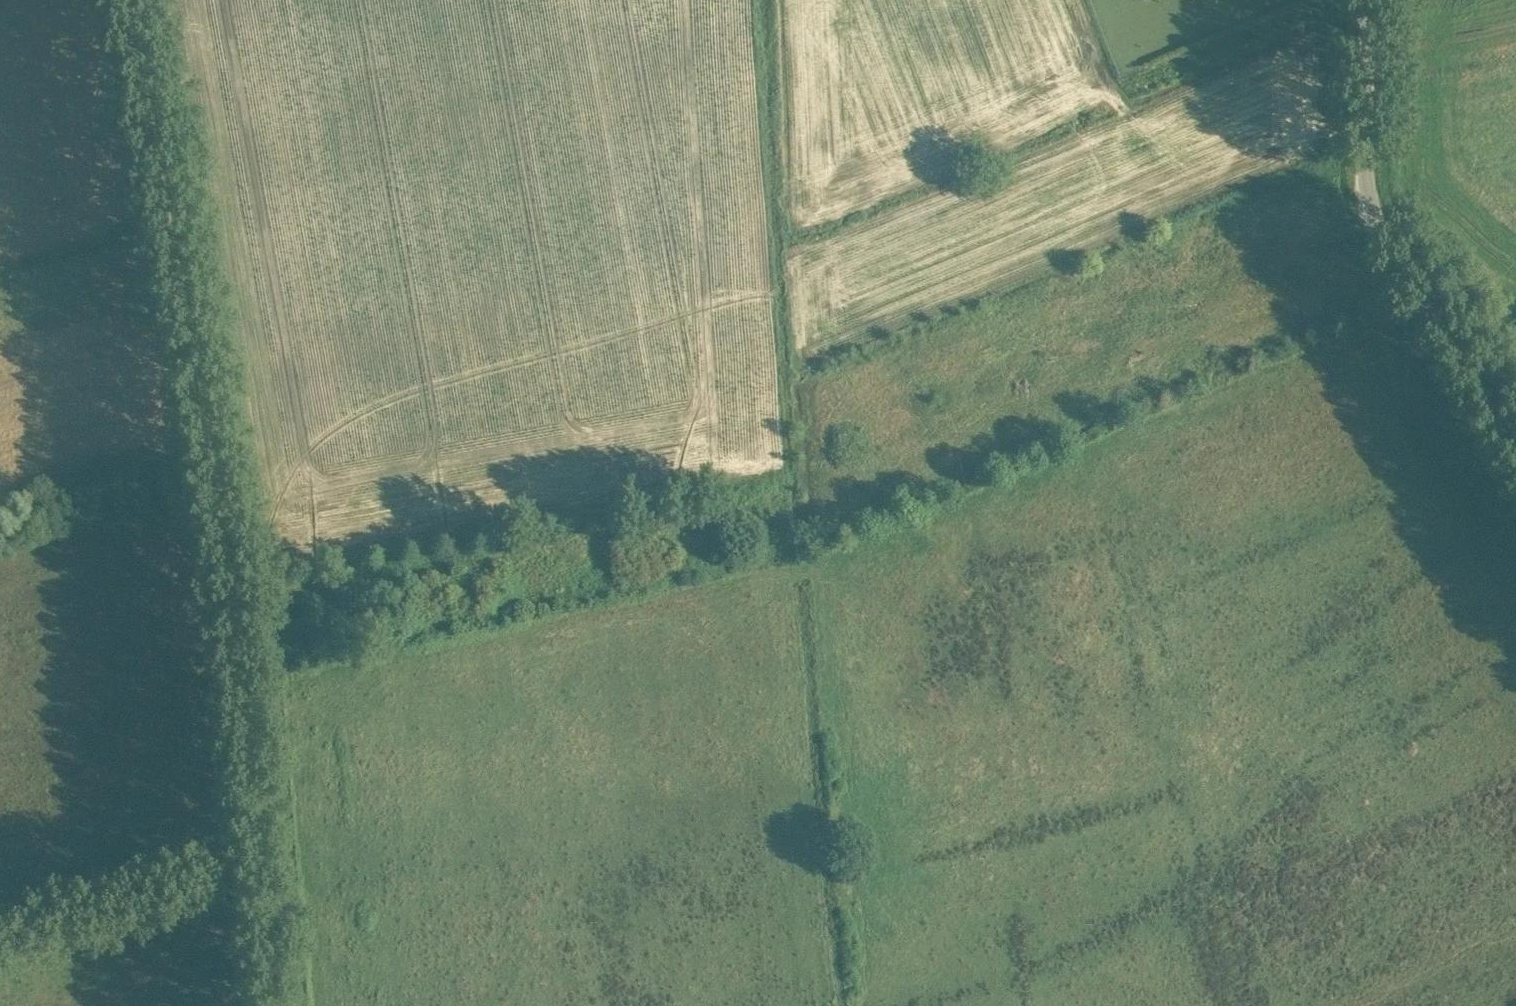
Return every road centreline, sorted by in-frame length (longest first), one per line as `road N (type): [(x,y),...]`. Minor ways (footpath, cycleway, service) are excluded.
road 1 (track): [(275,1005),(242,622),(131,0)]
road 2 (unclassified): [(1515,456),(1373,209),(1367,0)]

